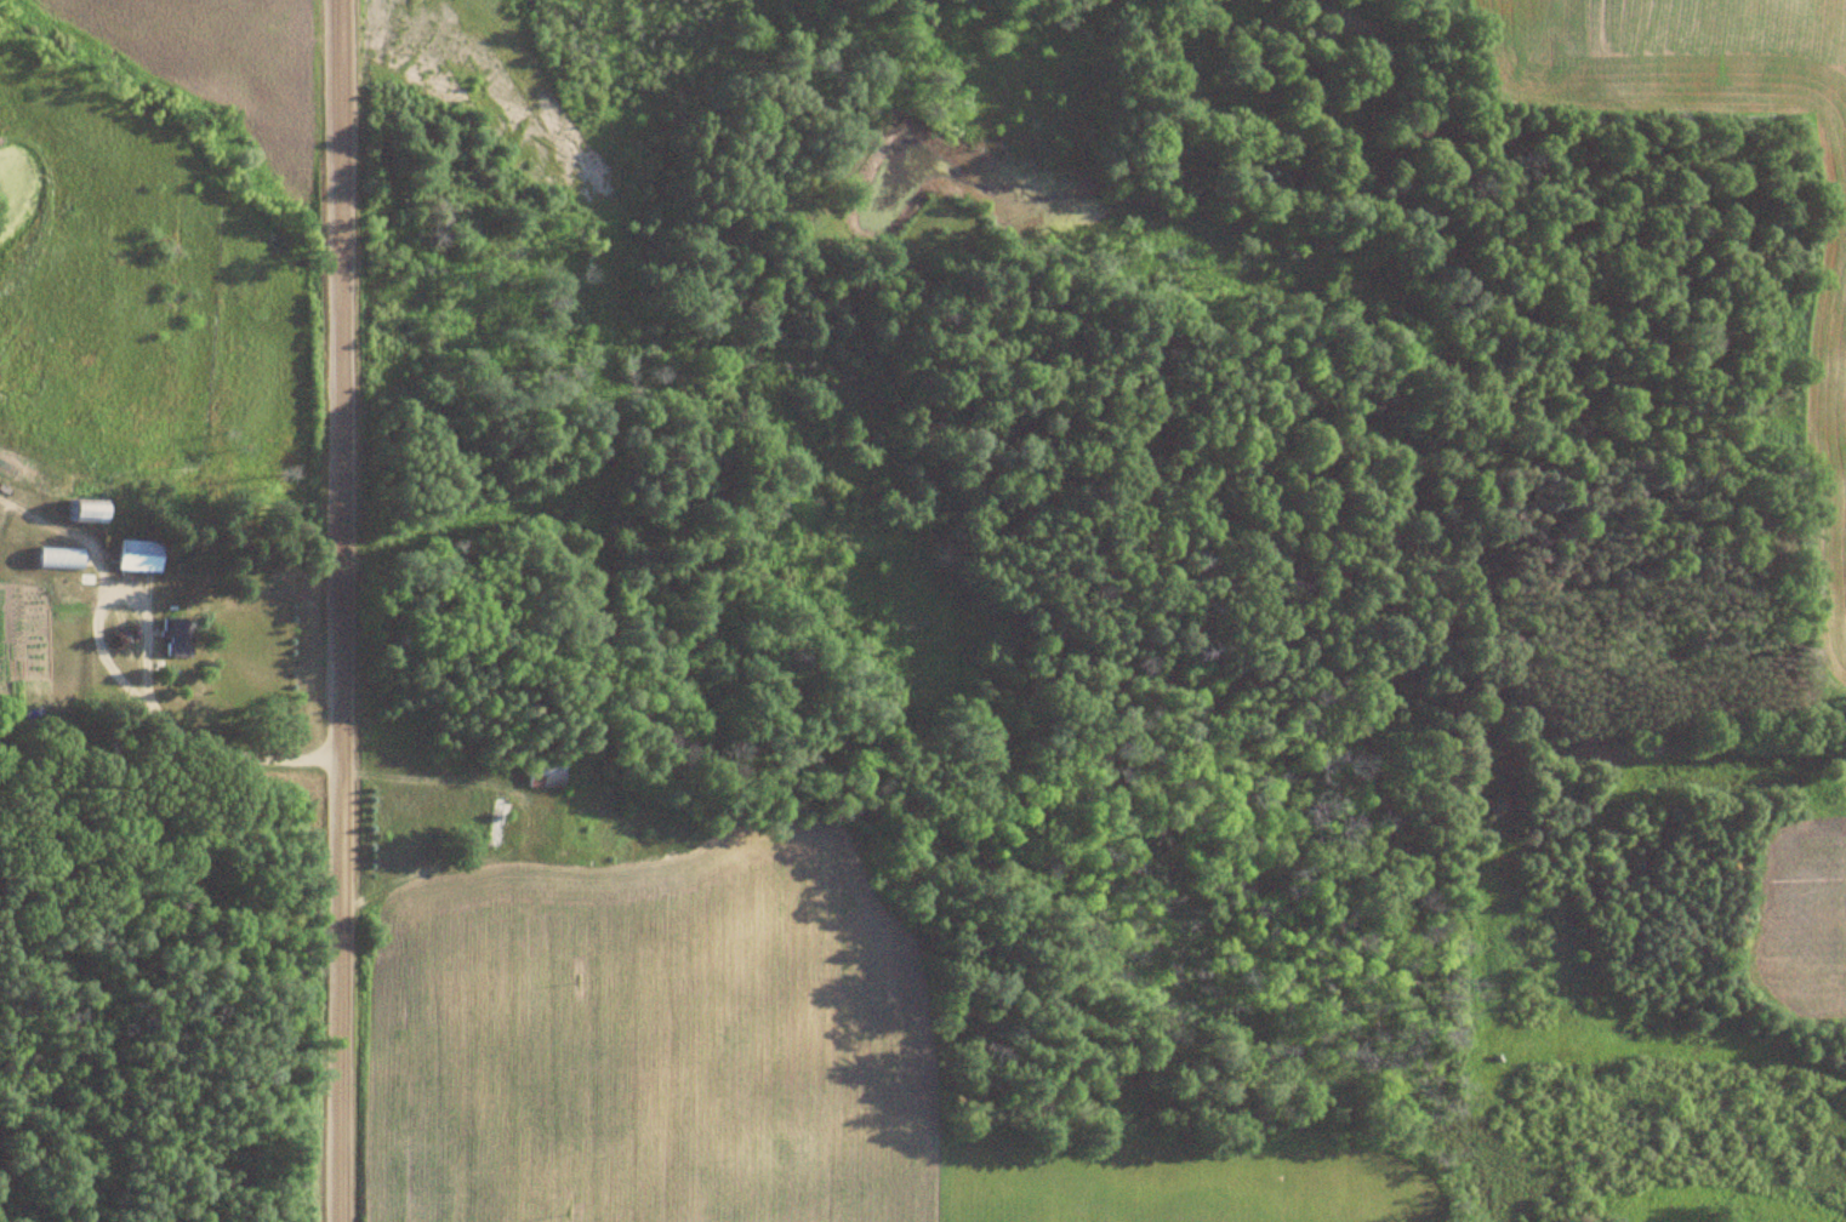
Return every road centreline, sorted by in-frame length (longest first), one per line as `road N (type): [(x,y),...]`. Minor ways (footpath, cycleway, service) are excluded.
road 1 (tertiary): [(326,1221),(330,0)]
road 2 (residential): [(327,805),(0,802)]

